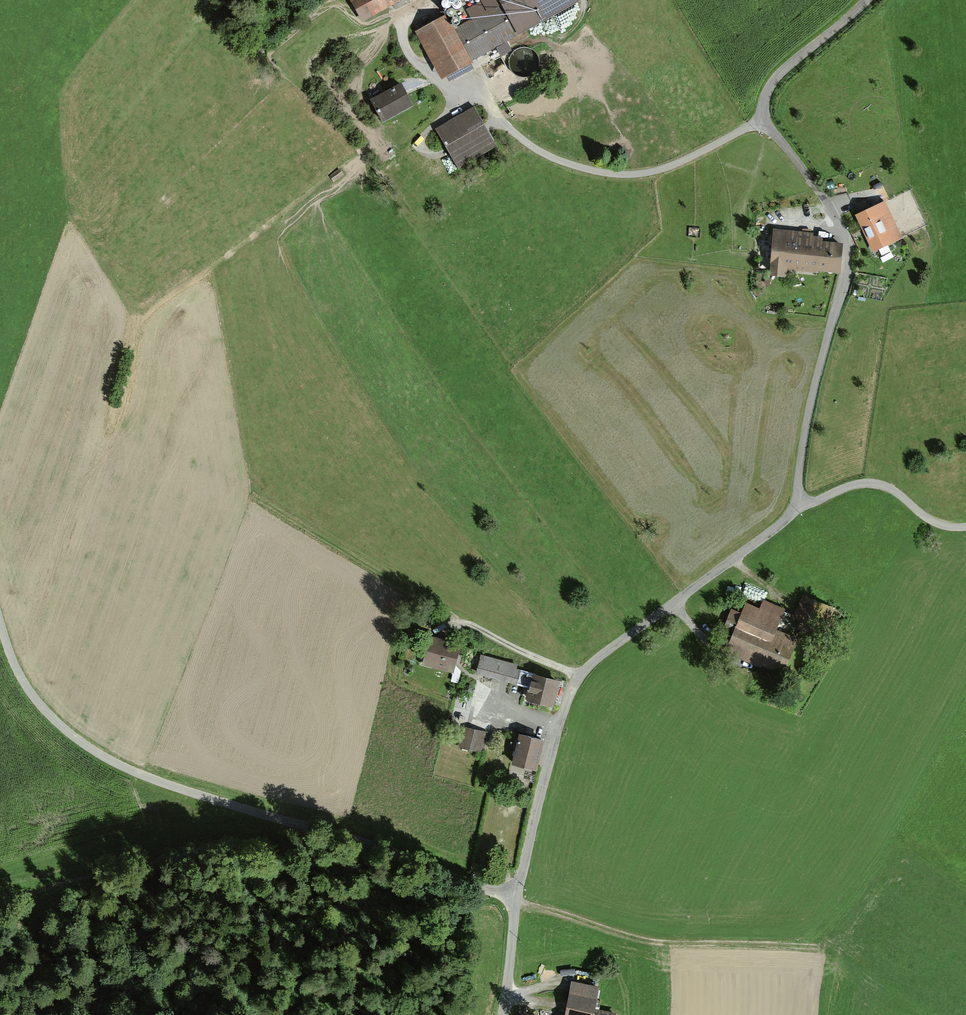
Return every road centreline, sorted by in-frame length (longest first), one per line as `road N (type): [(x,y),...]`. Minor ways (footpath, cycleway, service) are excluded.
road 1 (unclassified): [(516,901),(534,807),(582,670),(794,511),(845,240),(763,119),(761,104),(767,88),(866,0)]
road 2 (unclassified): [(0,624),(19,684),(76,741),(150,778),(516,901)]
road 3 (track): [(0,900),(109,868),(329,833)]
road 4 (track): [(834,939),(687,942),(625,934),(516,901)]
road 5 (track): [(794,511),(860,484),(879,485),(922,517),(965,526)]

